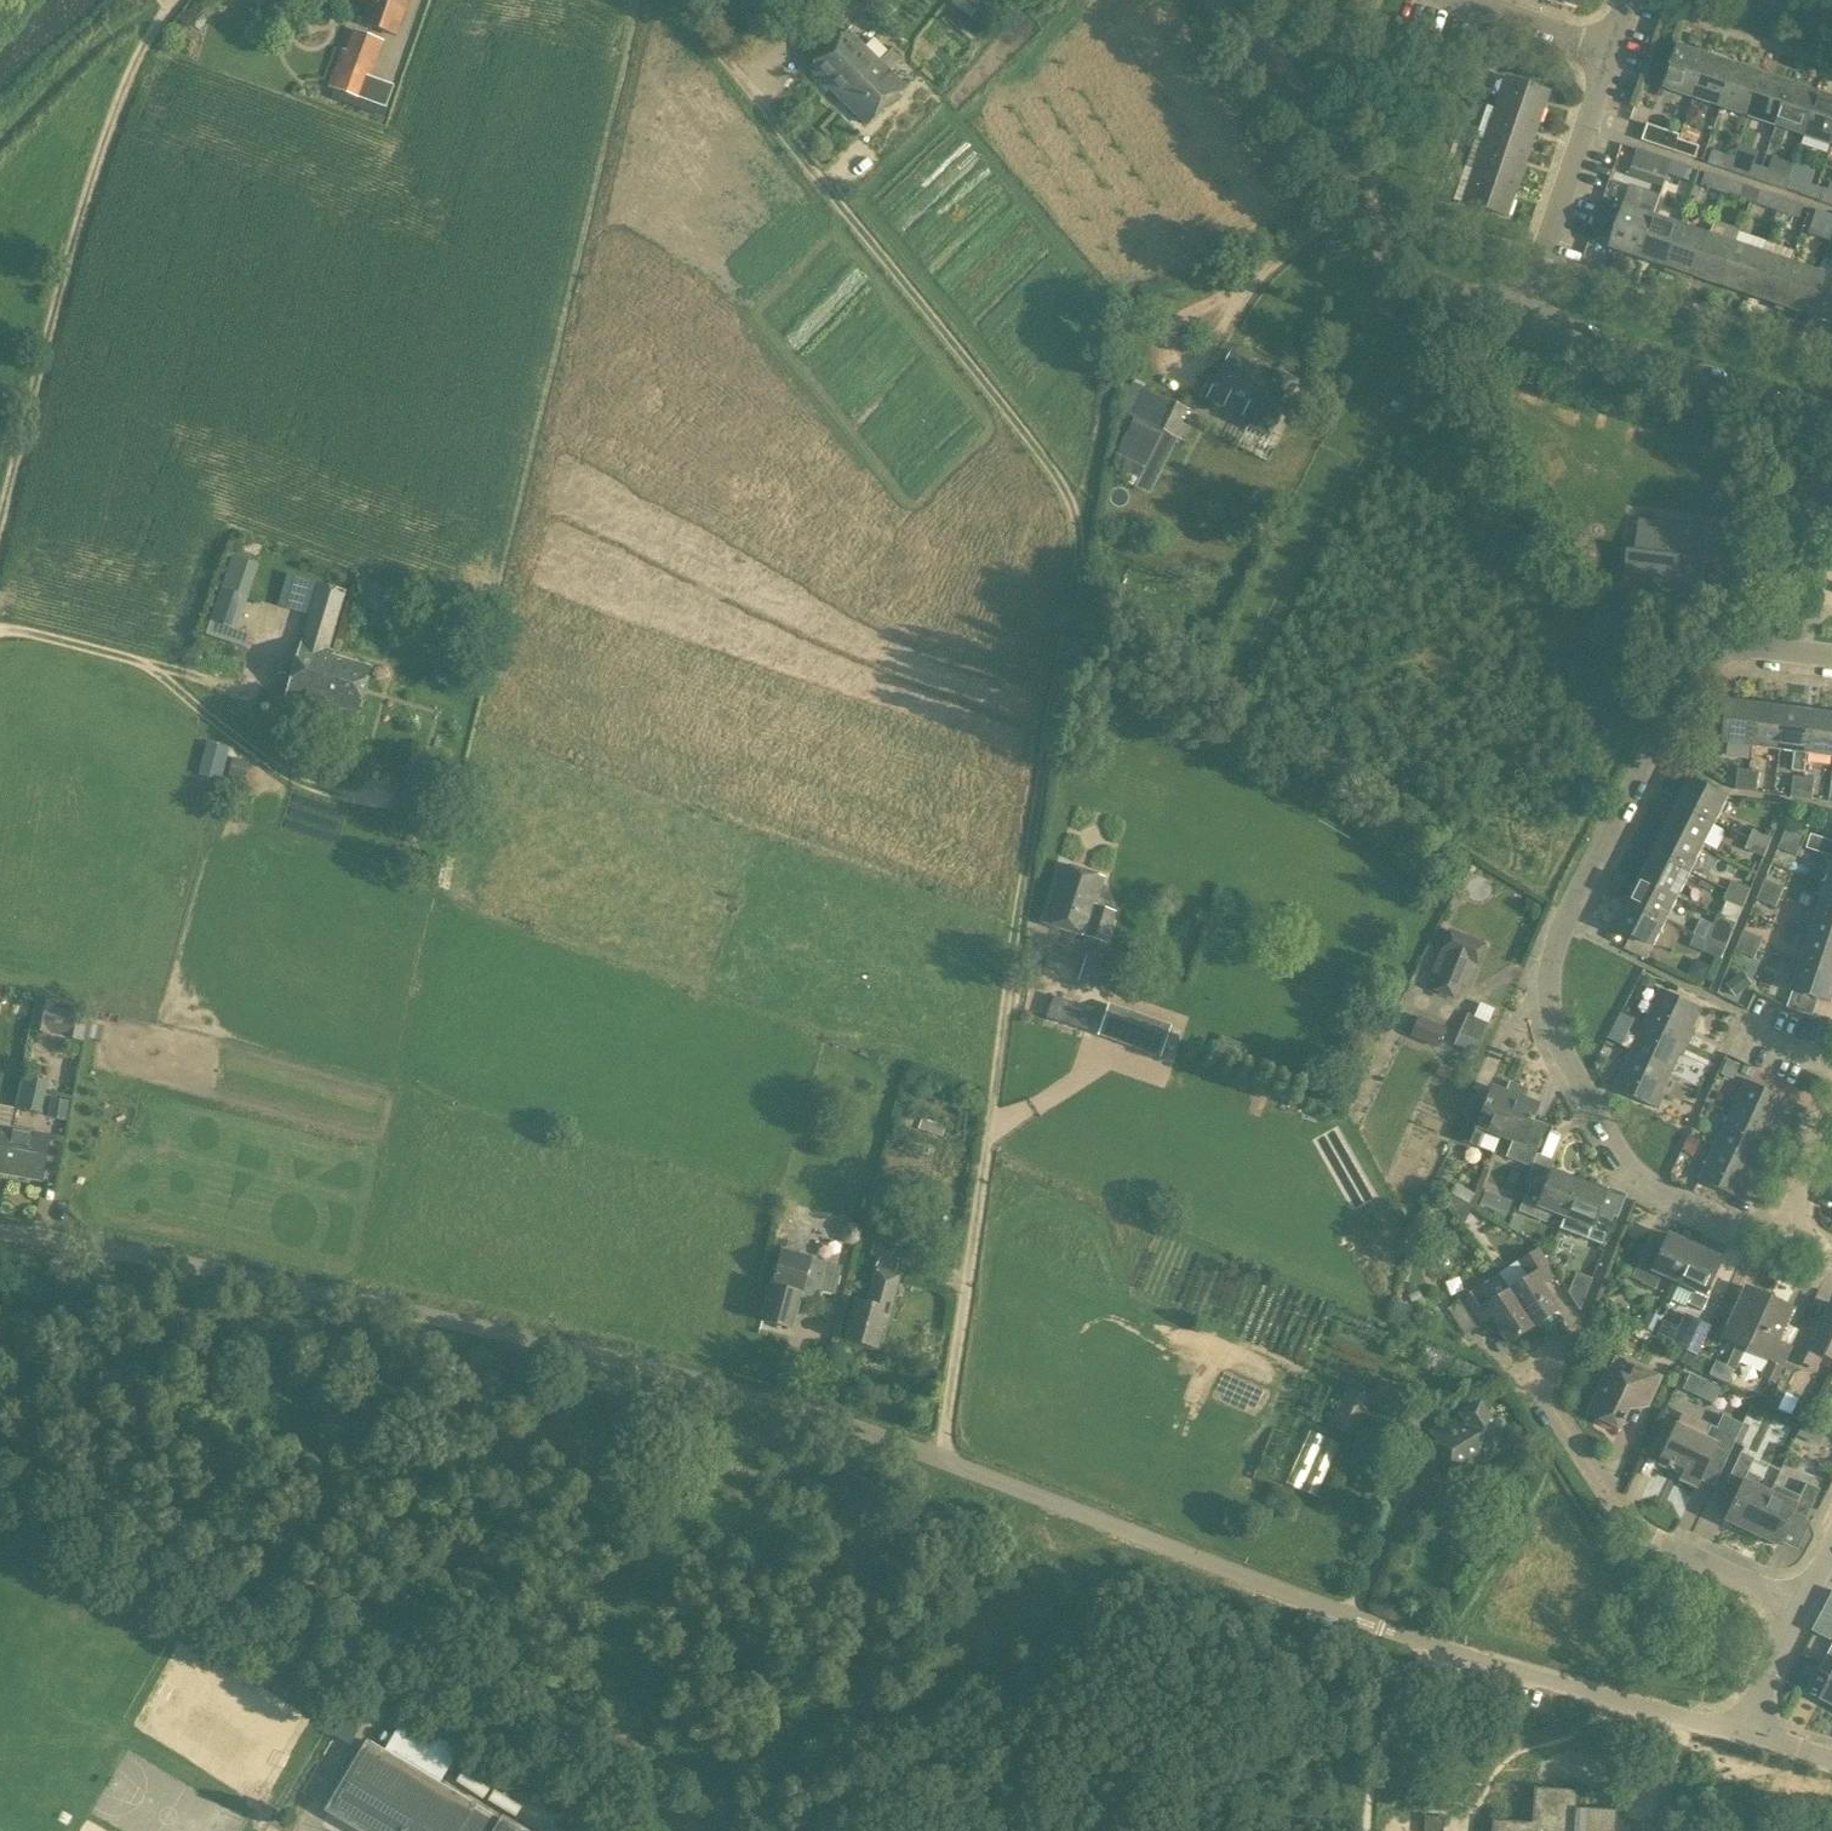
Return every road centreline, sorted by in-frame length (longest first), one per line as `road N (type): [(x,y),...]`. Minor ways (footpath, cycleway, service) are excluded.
road 1 (track): [(680,0),(1050,469),(1077,515),(1078,561),(938,1458)]
road 2 (unclassified): [(0,1233),(452,1321),(758,1399),(938,1458),(1380,1626)]
road 3 (residential): [(1793,1248),(1656,1202),(1557,1041),(1552,953),(1689,680),(1712,655),(1747,646),(1831,659)]
road 4 (track): [(0,526),(99,171),(147,42),(178,0)]
road 5 (residential): [(1520,313),(1442,290),(1406,269),(1221,0)]
road 6 (residential): [(1808,1615),(1724,1567),(1674,1552),(1603,1483),(1552,1397),(1548,1370),(1582,1325)]
road 7 (residential): [(1380,1626),(1741,1737)]
road 8 (residential): [(1831,416),(1520,313)]
road 9 (residential): [(1520,313),(1613,49)]
road 10 (residential): [(1613,49),(1449,0)]
road 11 (residential): [(1741,1737),(1808,1615)]

